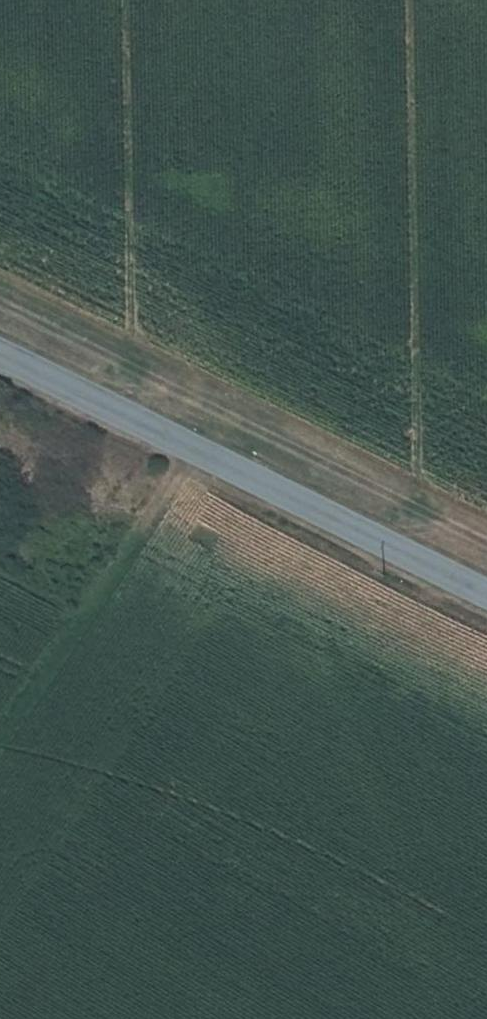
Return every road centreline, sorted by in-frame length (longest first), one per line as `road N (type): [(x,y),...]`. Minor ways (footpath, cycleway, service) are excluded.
road 1 (unclassified): [(0,740),(192,449)]
road 2 (tertiary): [(192,449),(486,596)]
road 3 (tertiary): [(0,354),(192,449)]

